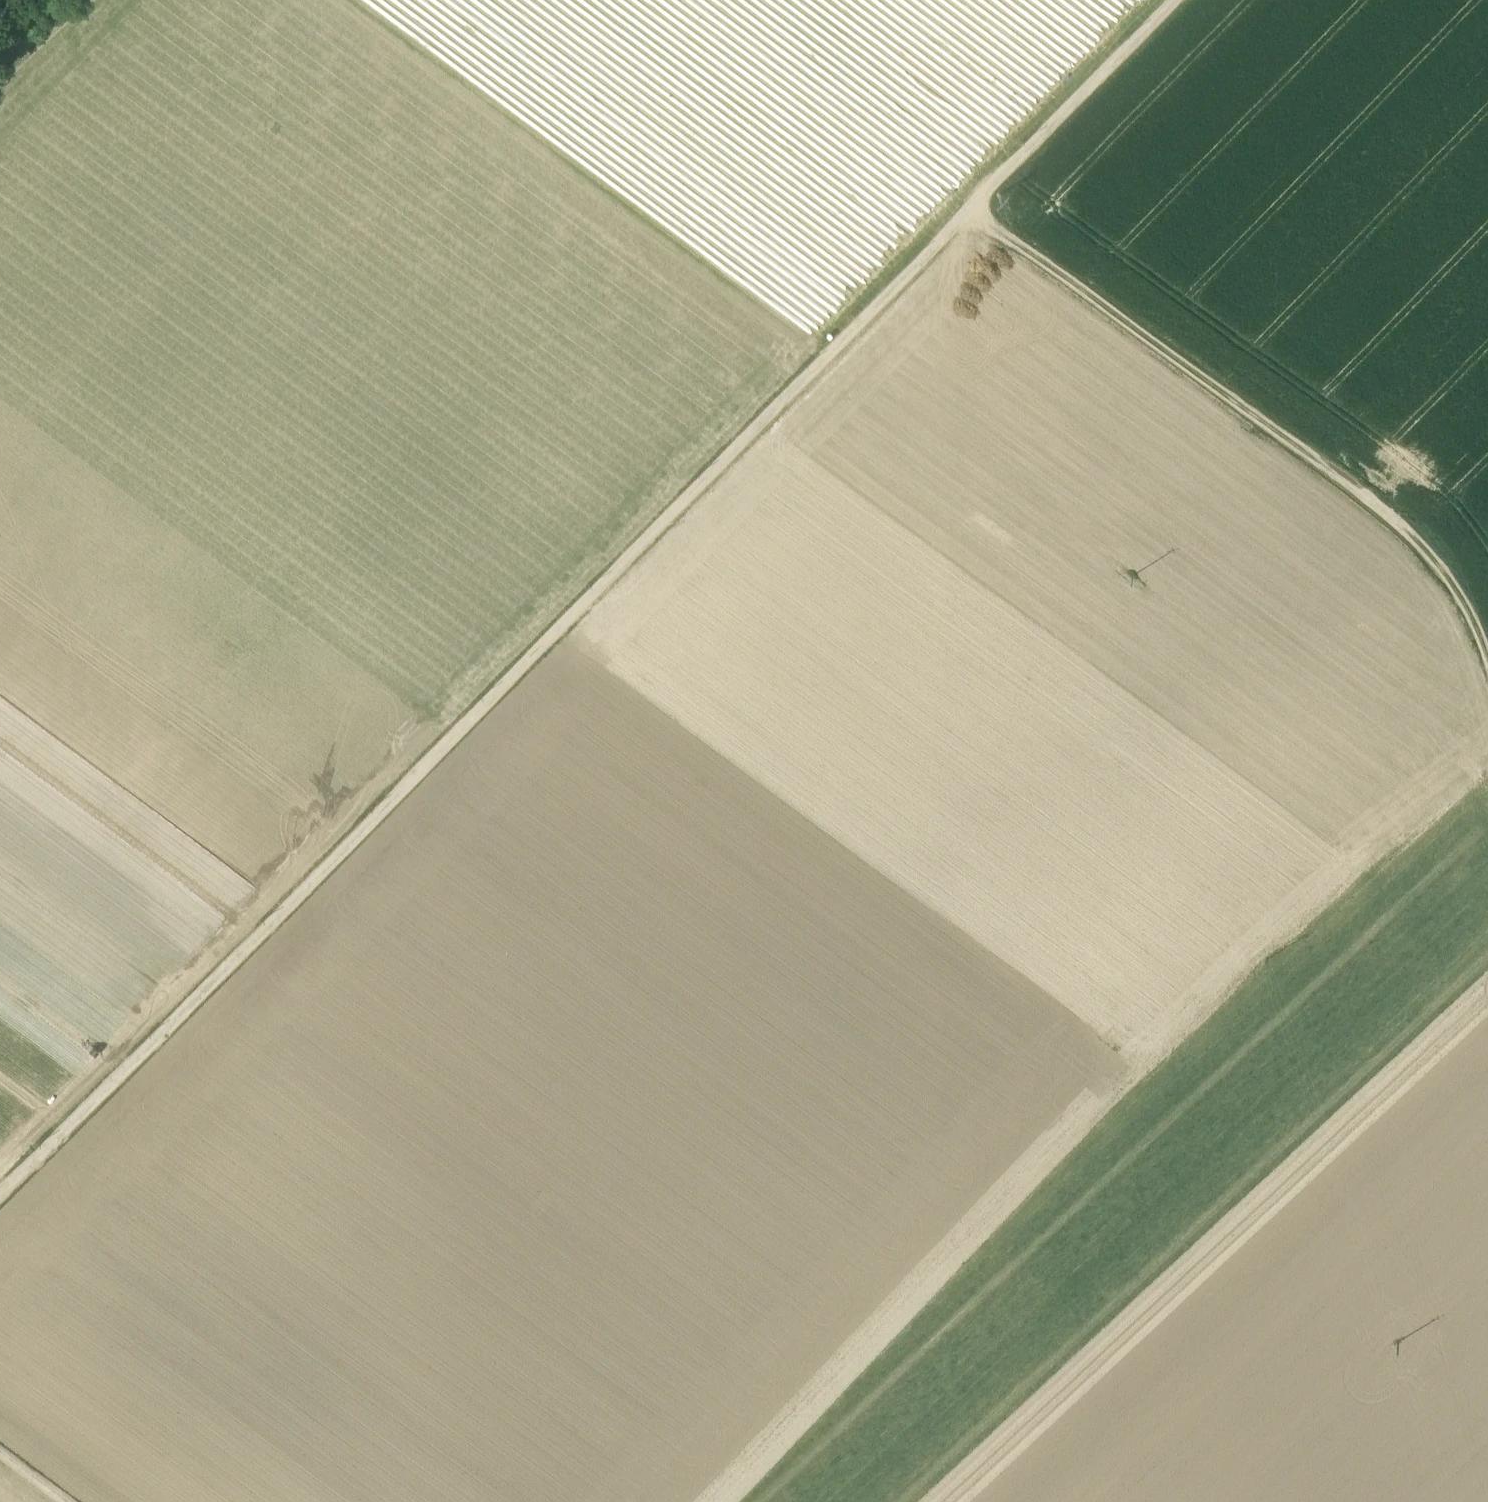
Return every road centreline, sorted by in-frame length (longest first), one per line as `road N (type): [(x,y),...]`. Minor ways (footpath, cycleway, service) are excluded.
road 1 (track): [(0,1216),(980,227),(1191,0)]
road 2 (track): [(980,227),(1378,514),(1439,569),(1487,669)]
road 3 (track): [(0,88),(88,0)]

